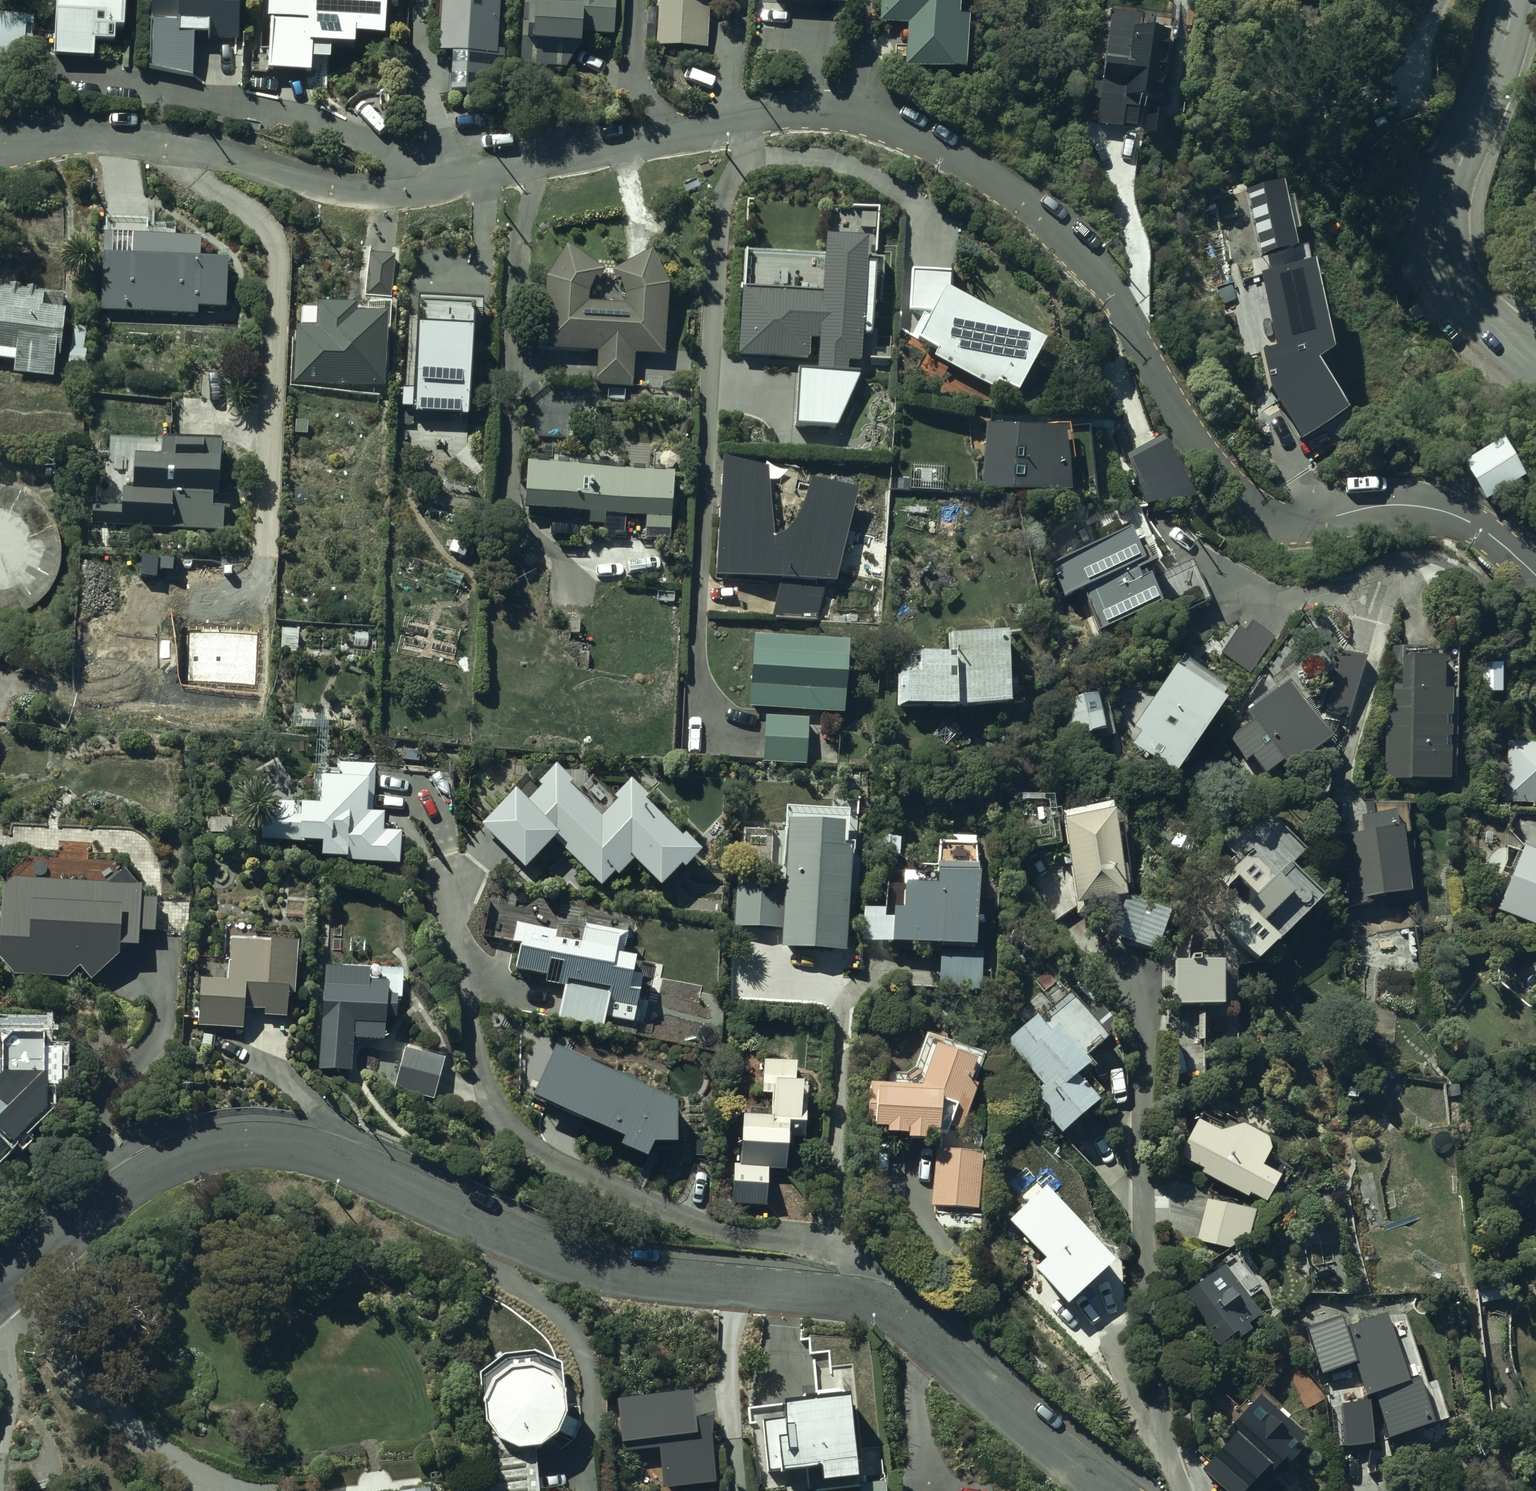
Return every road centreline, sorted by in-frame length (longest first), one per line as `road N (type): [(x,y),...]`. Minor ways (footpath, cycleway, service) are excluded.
road 1 (residential): [(0,143),(128,142),(329,185),(407,189),(669,136),(851,114),(967,168),(1077,250),(1104,279),(1201,447),(1272,519),(1297,525),(1393,503),(1432,508),(1470,520),(1535,573)]
road 2 (residential): [(1113,1490),(885,1309),(560,1264),(298,1148),(229,1144),(167,1160),(107,1200),(0,1297)]
road 3 (residential): [(1514,0),(1453,179),(1447,229),(1471,299),(1535,368)]

